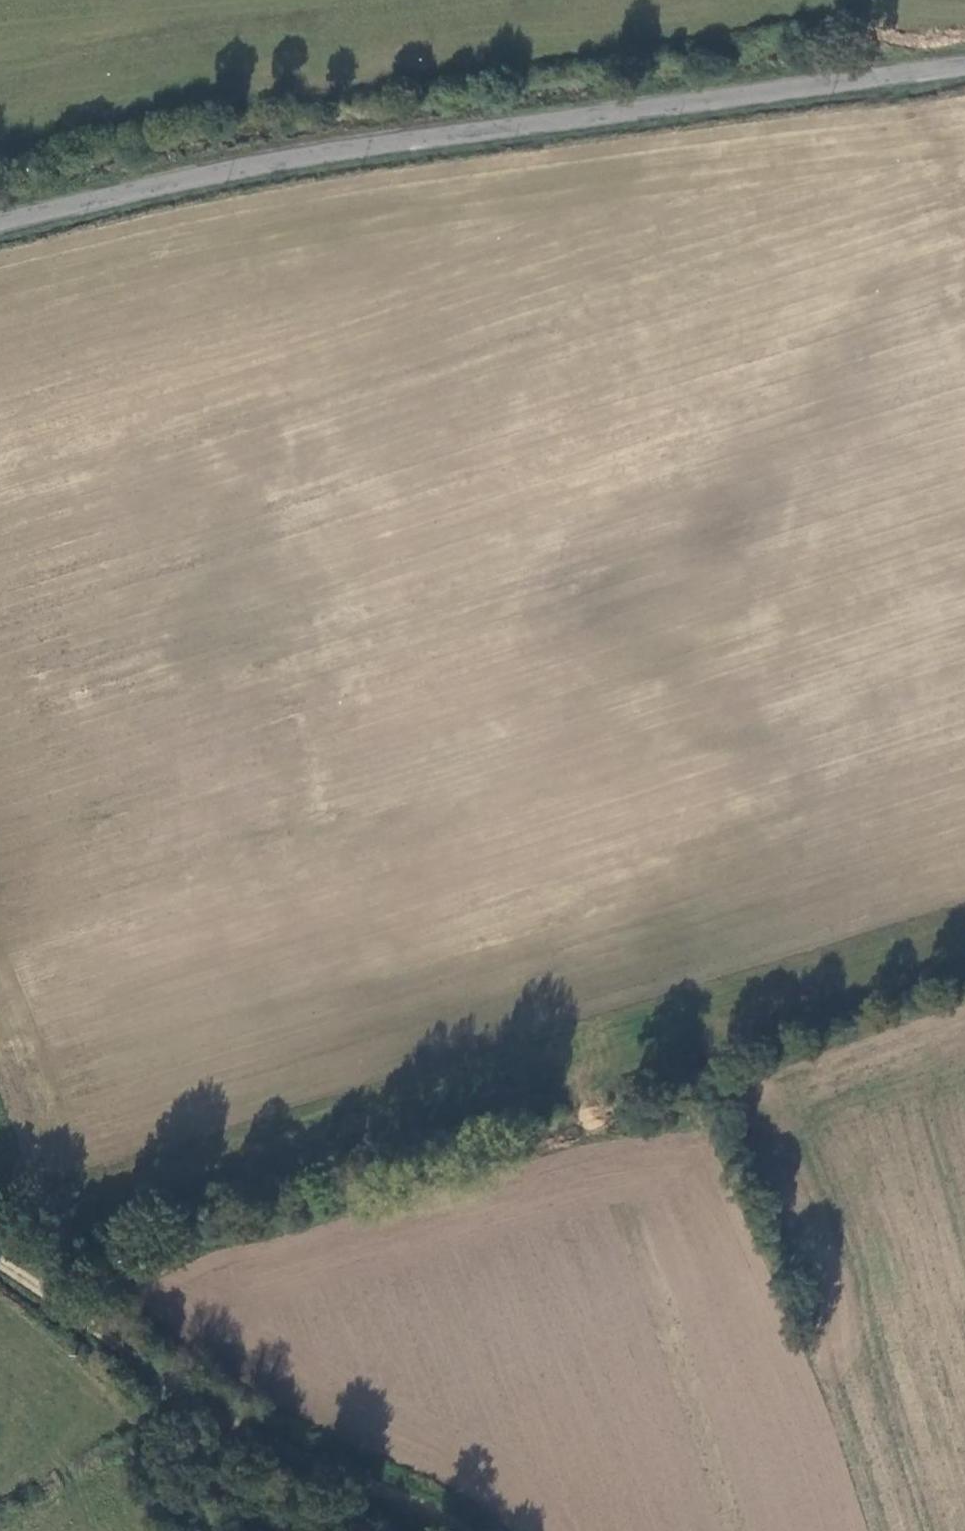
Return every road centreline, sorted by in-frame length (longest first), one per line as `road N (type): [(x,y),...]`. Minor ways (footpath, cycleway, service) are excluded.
road 1 (unclassified): [(964,65),(306,156),(0,223)]
road 2 (track): [(482,1530),(473,1519),(177,1382),(0,1254)]

